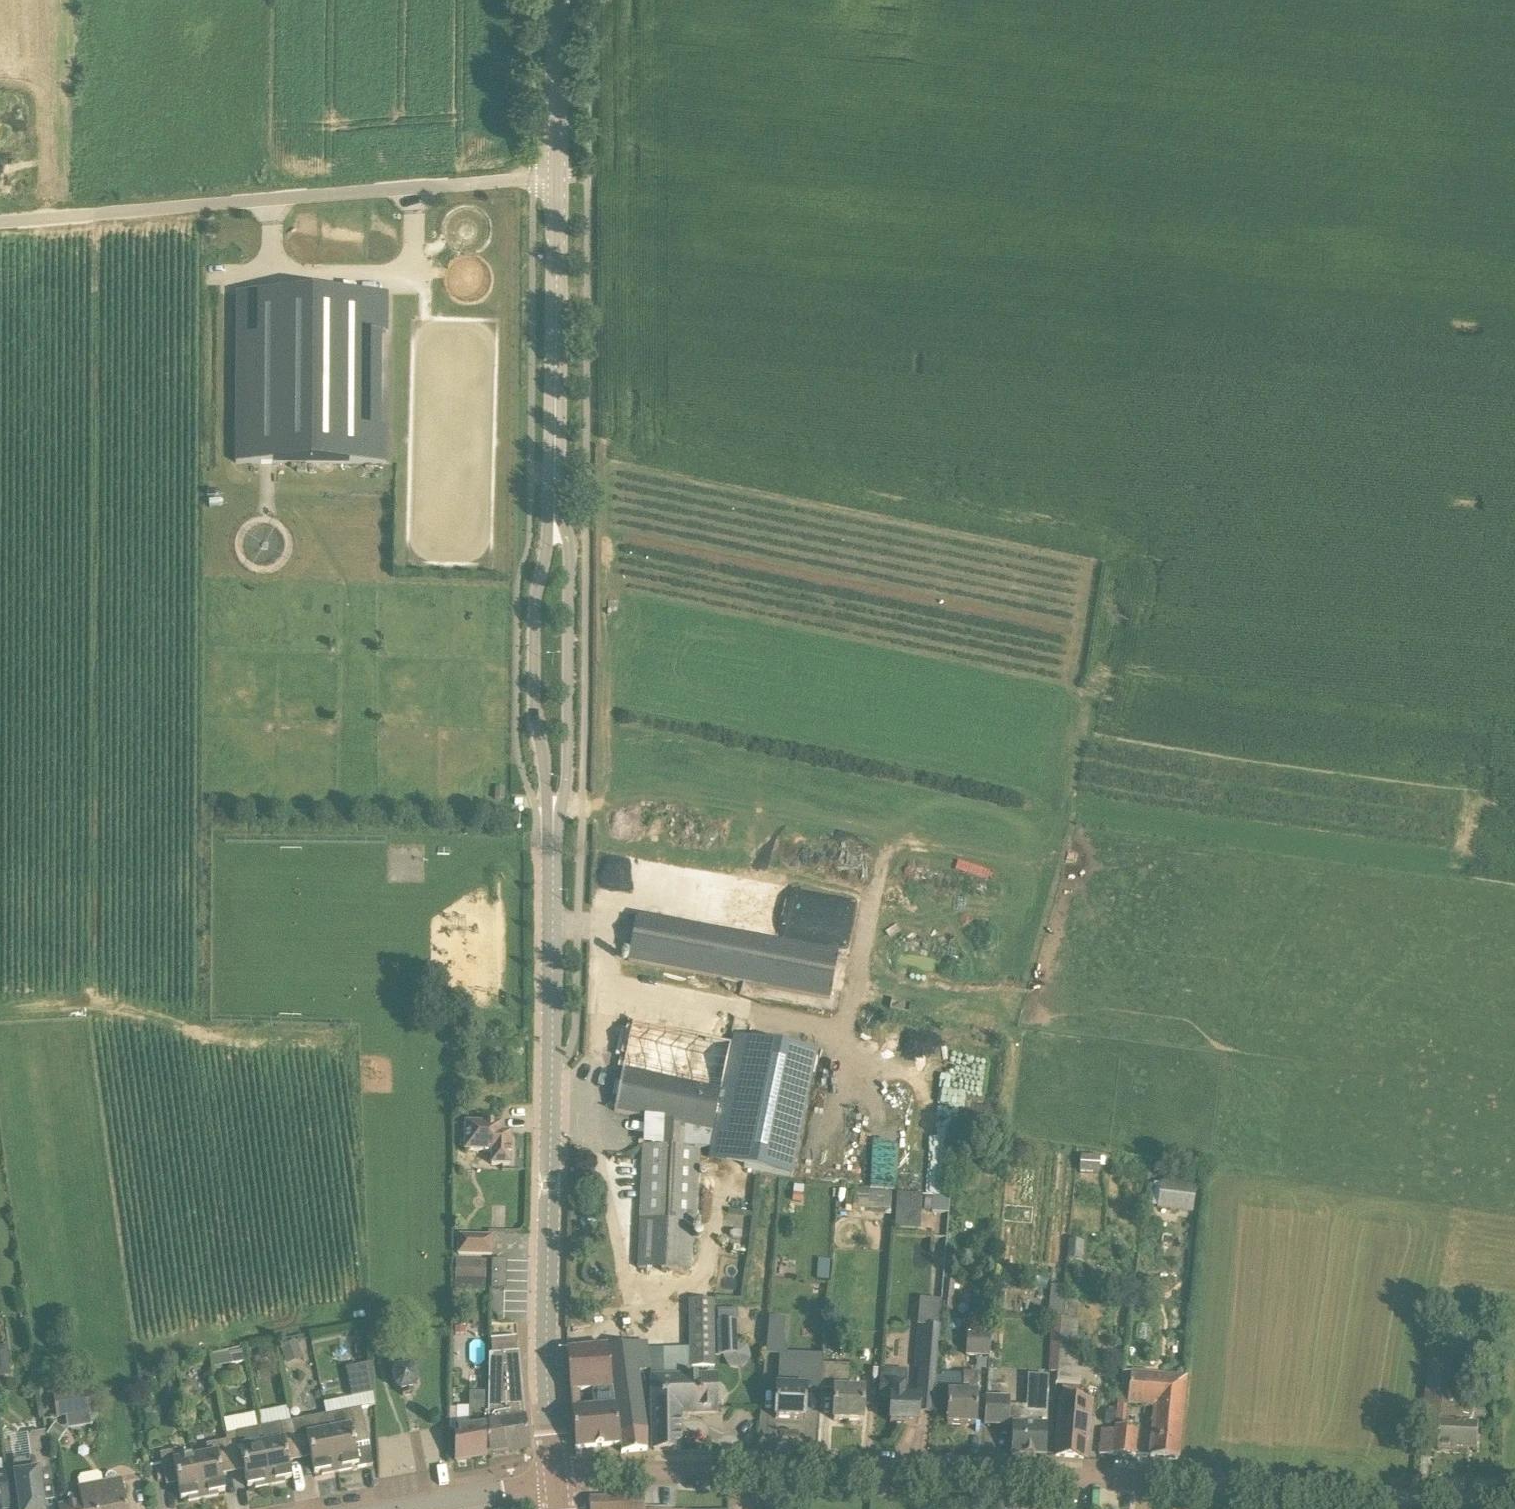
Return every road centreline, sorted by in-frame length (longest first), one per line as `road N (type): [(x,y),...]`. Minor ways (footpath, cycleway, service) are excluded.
road 1 (tertiary): [(555,815),(545,1367),(555,1480)]
road 2 (residential): [(1175,1482),(604,1472),(555,1480)]
road 3 (unclassified): [(0,225),(556,176)]
road 4 (unclassified): [(1514,1504),(1175,1482)]
road 5 (tertiary): [(555,513),(534,599),(533,707),(555,815)]
road 6 (tertiary): [(555,815),(567,774),(568,546),(555,513)]
road 7 (tertiary): [(556,260),(555,513)]
road 8 (tertiary): [(556,176),(558,0)]
road 9 (residential): [(406,1508),(555,1480)]

